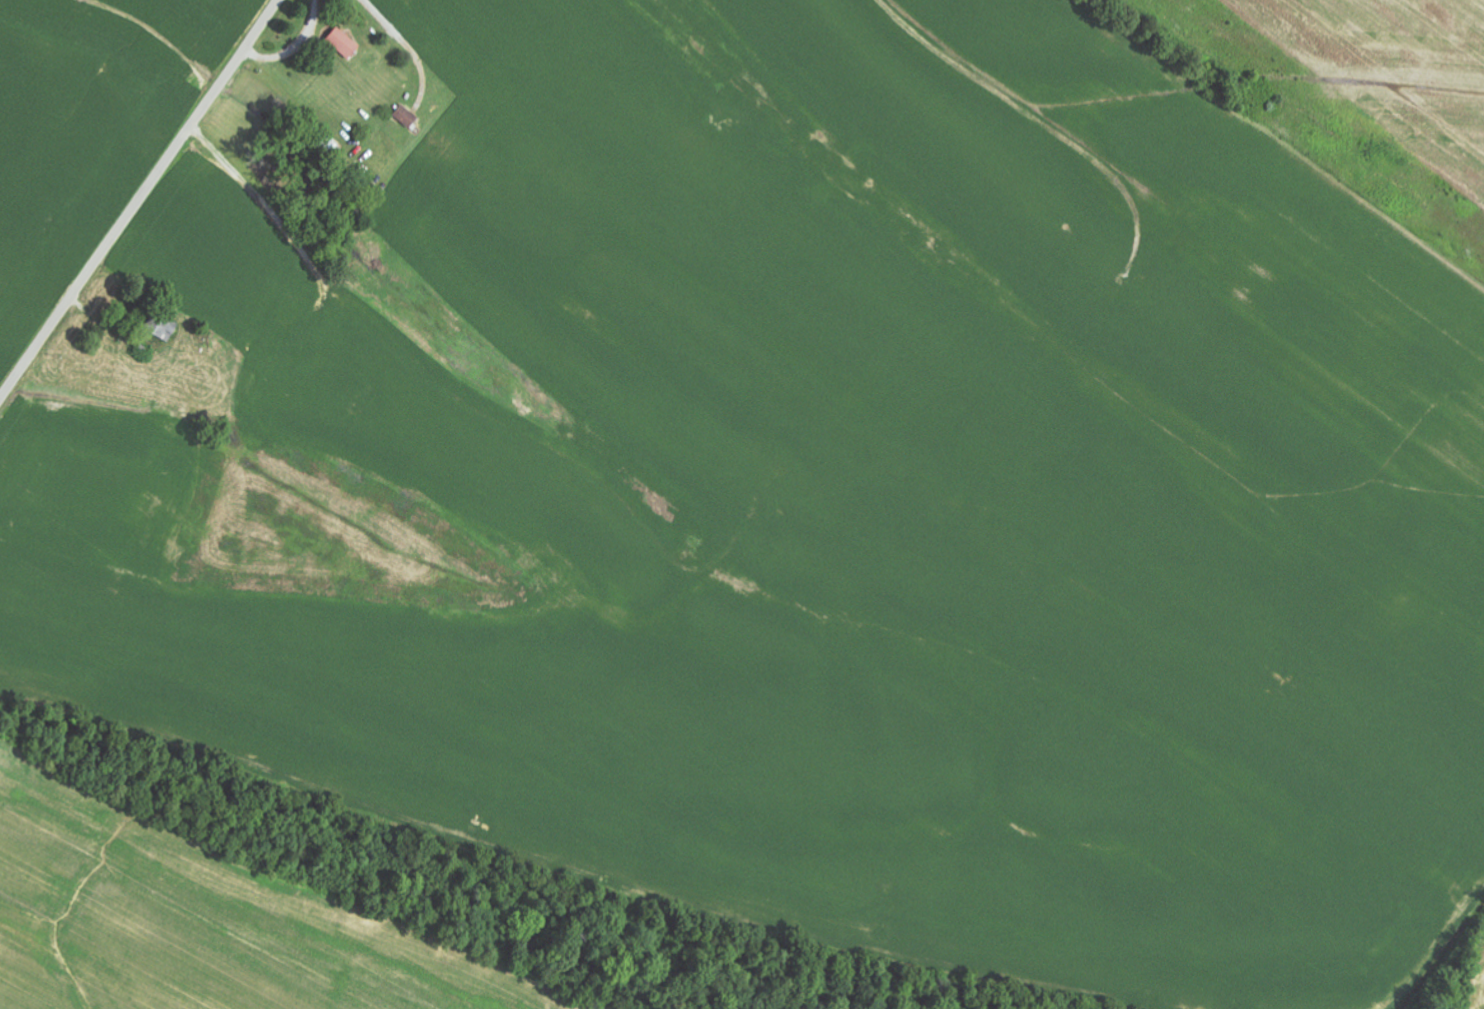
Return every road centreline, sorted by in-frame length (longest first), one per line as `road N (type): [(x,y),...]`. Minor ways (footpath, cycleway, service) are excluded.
road 1 (residential): [(0,400),(283,0)]

